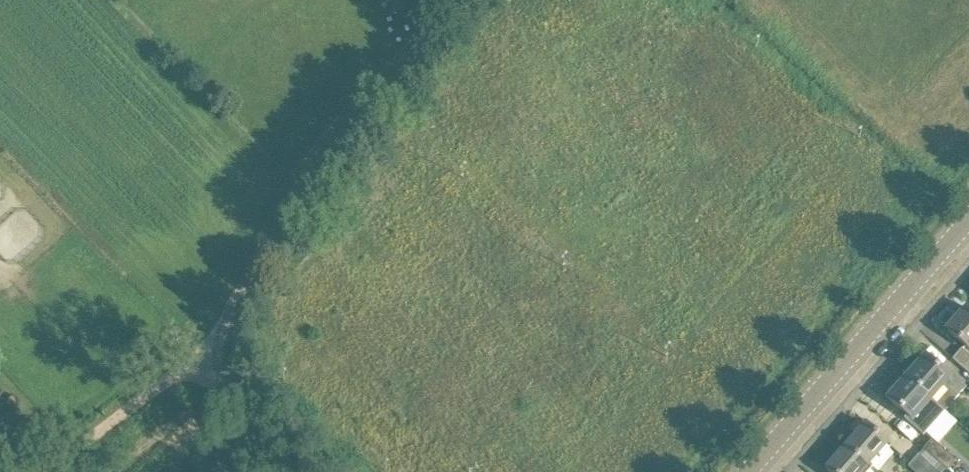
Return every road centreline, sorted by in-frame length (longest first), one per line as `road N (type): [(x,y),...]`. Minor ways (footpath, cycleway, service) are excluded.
road 1 (unclassified): [(258,471),(199,338),(271,218),(368,89),(469,0)]
road 2 (tertiary): [(740,471),(968,223)]
road 3 (track): [(36,471),(169,375),(199,338)]

